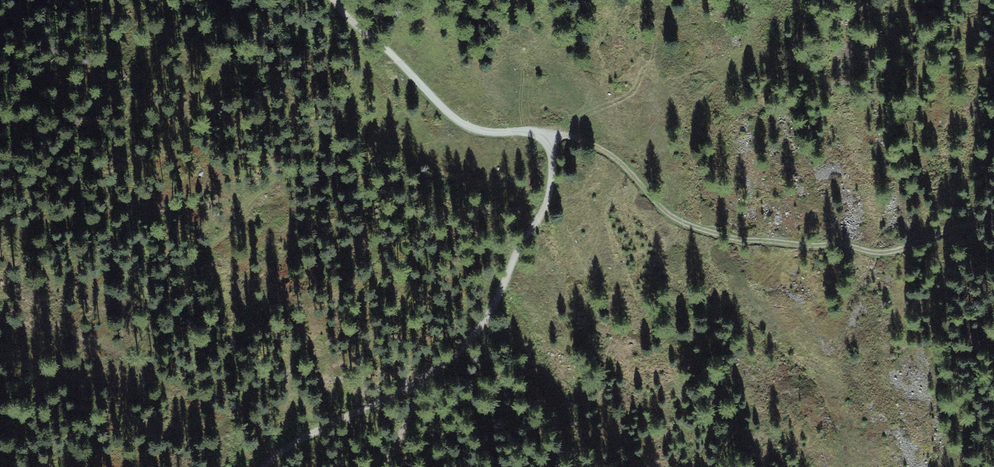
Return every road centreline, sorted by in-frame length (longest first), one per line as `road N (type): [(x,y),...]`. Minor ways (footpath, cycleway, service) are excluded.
road 1 (track): [(263,466),(481,333),(550,189),(550,134),(462,123),(334,0)]
road 2 (track): [(550,134),(599,147),(667,212),(730,238),(902,251),(993,223)]

